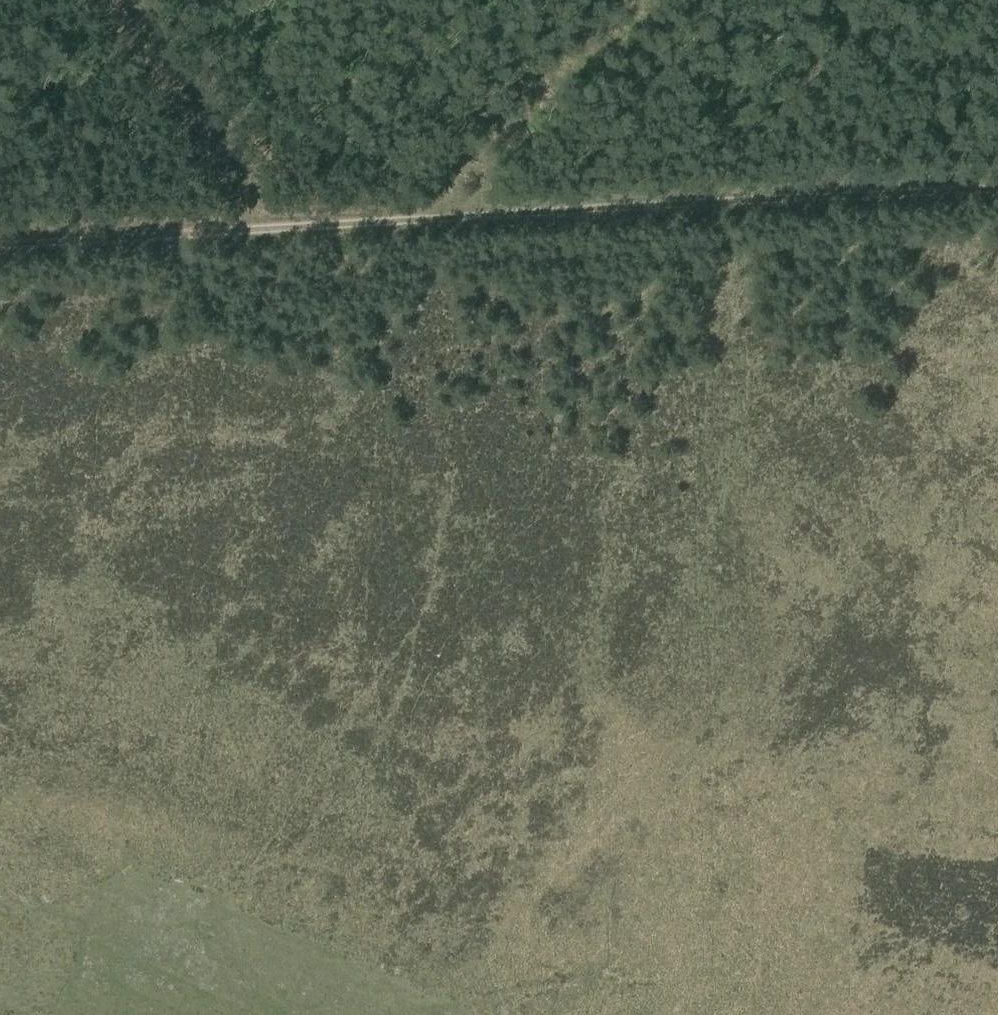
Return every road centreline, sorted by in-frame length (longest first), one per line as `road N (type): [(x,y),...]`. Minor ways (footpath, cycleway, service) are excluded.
road 1 (track): [(997,187),(0,240)]

